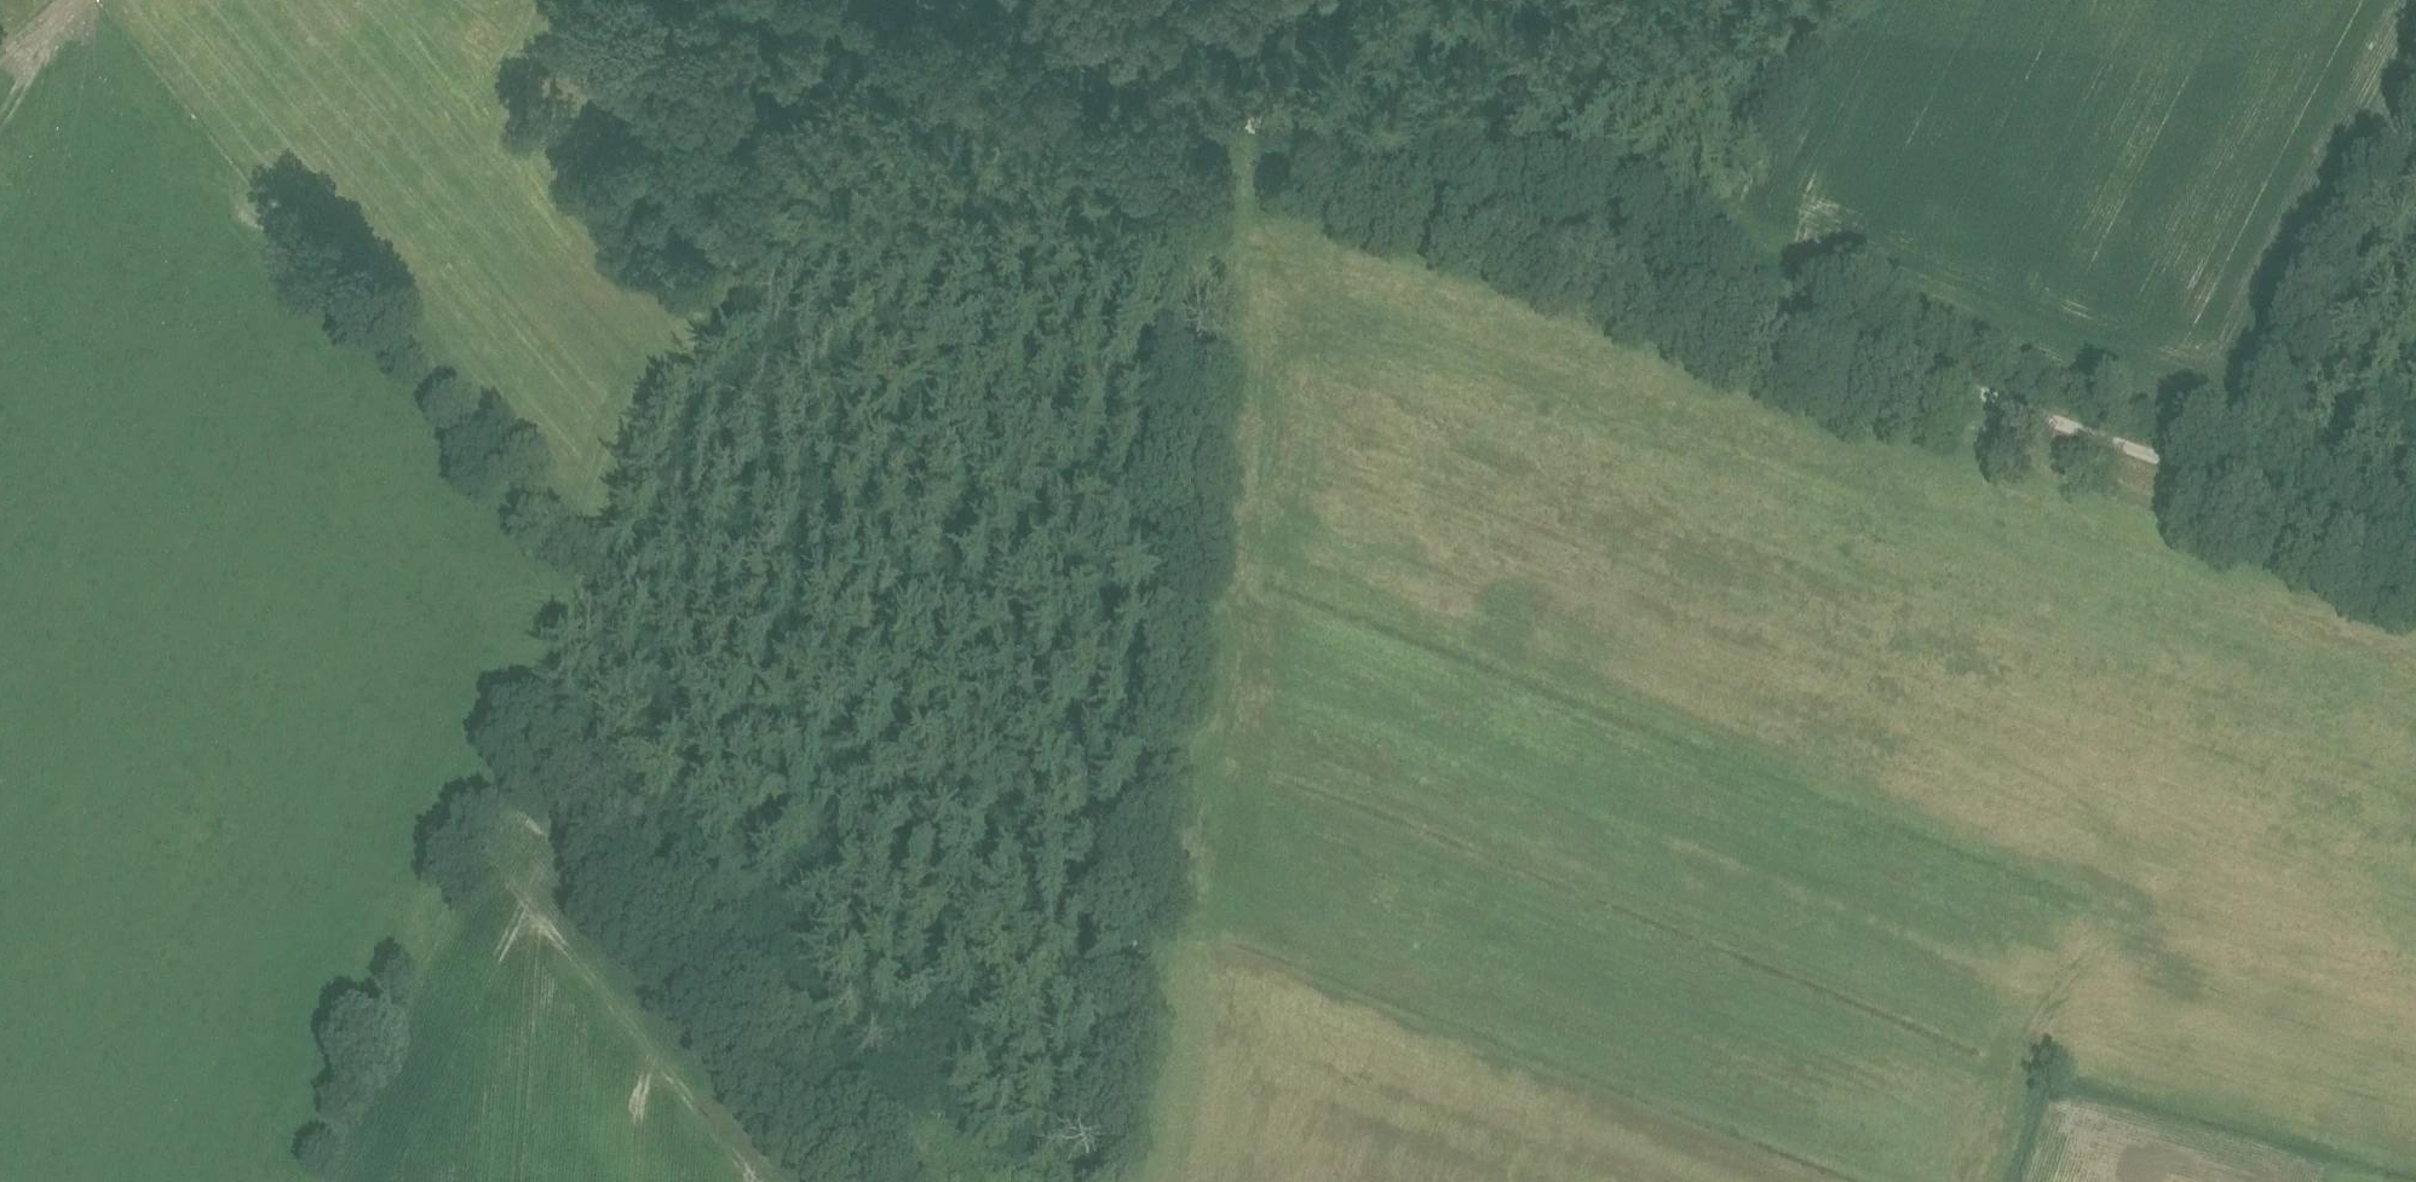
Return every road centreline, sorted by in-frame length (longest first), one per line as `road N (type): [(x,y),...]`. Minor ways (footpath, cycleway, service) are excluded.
road 1 (track): [(2415,556),(1108,71)]
road 2 (track): [(1108,71),(910,0)]

